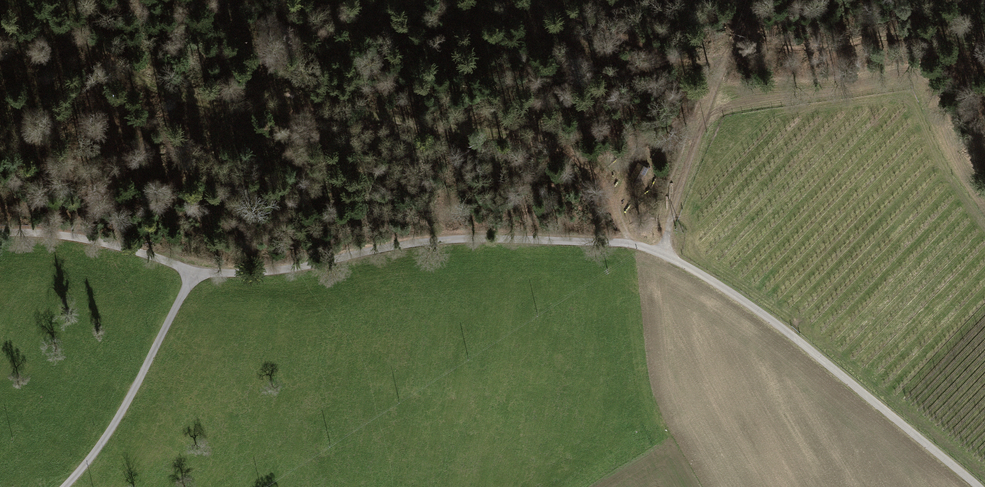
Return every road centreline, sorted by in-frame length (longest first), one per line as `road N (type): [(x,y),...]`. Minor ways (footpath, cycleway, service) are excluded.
road 1 (unclassified): [(979,486),(796,335),(639,245),(423,232),(270,269),(195,275),(91,236),(0,226)]
road 2 (track): [(661,251),(719,65),(637,31)]
road 3 (track): [(195,275),(98,455),(66,486)]

